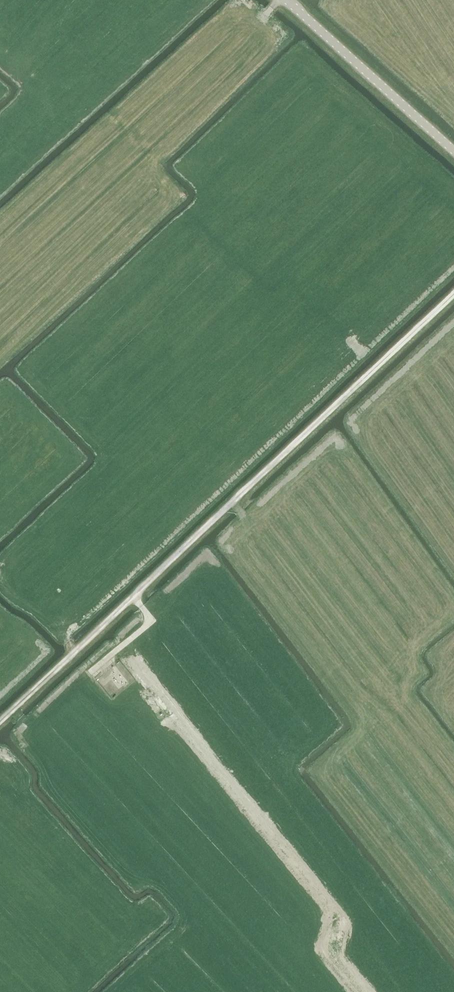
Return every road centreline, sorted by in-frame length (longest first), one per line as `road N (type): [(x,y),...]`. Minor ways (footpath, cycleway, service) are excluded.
road 1 (track): [(0,722),(453,295)]
road 2 (unclassified): [(453,149),(290,0)]

